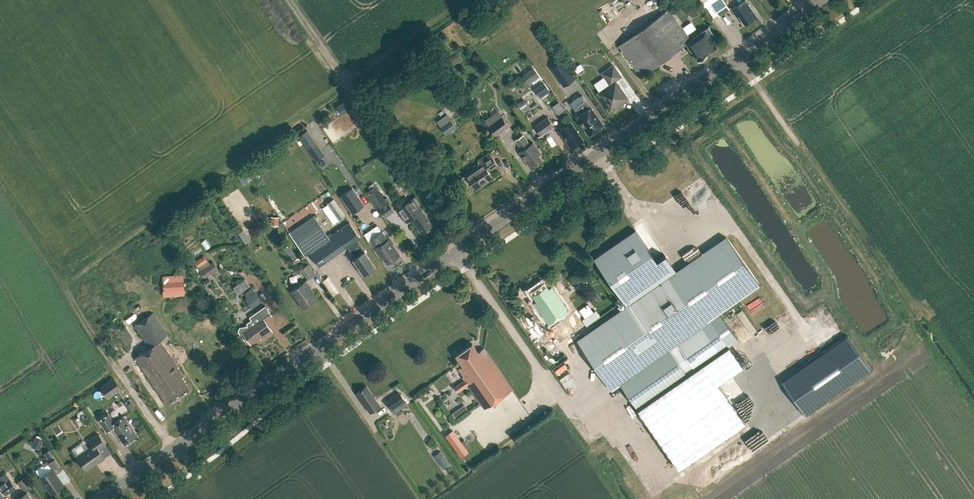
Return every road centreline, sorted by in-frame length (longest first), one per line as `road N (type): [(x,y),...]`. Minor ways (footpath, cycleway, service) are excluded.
road 1 (tertiary): [(99,498),(819,0)]

